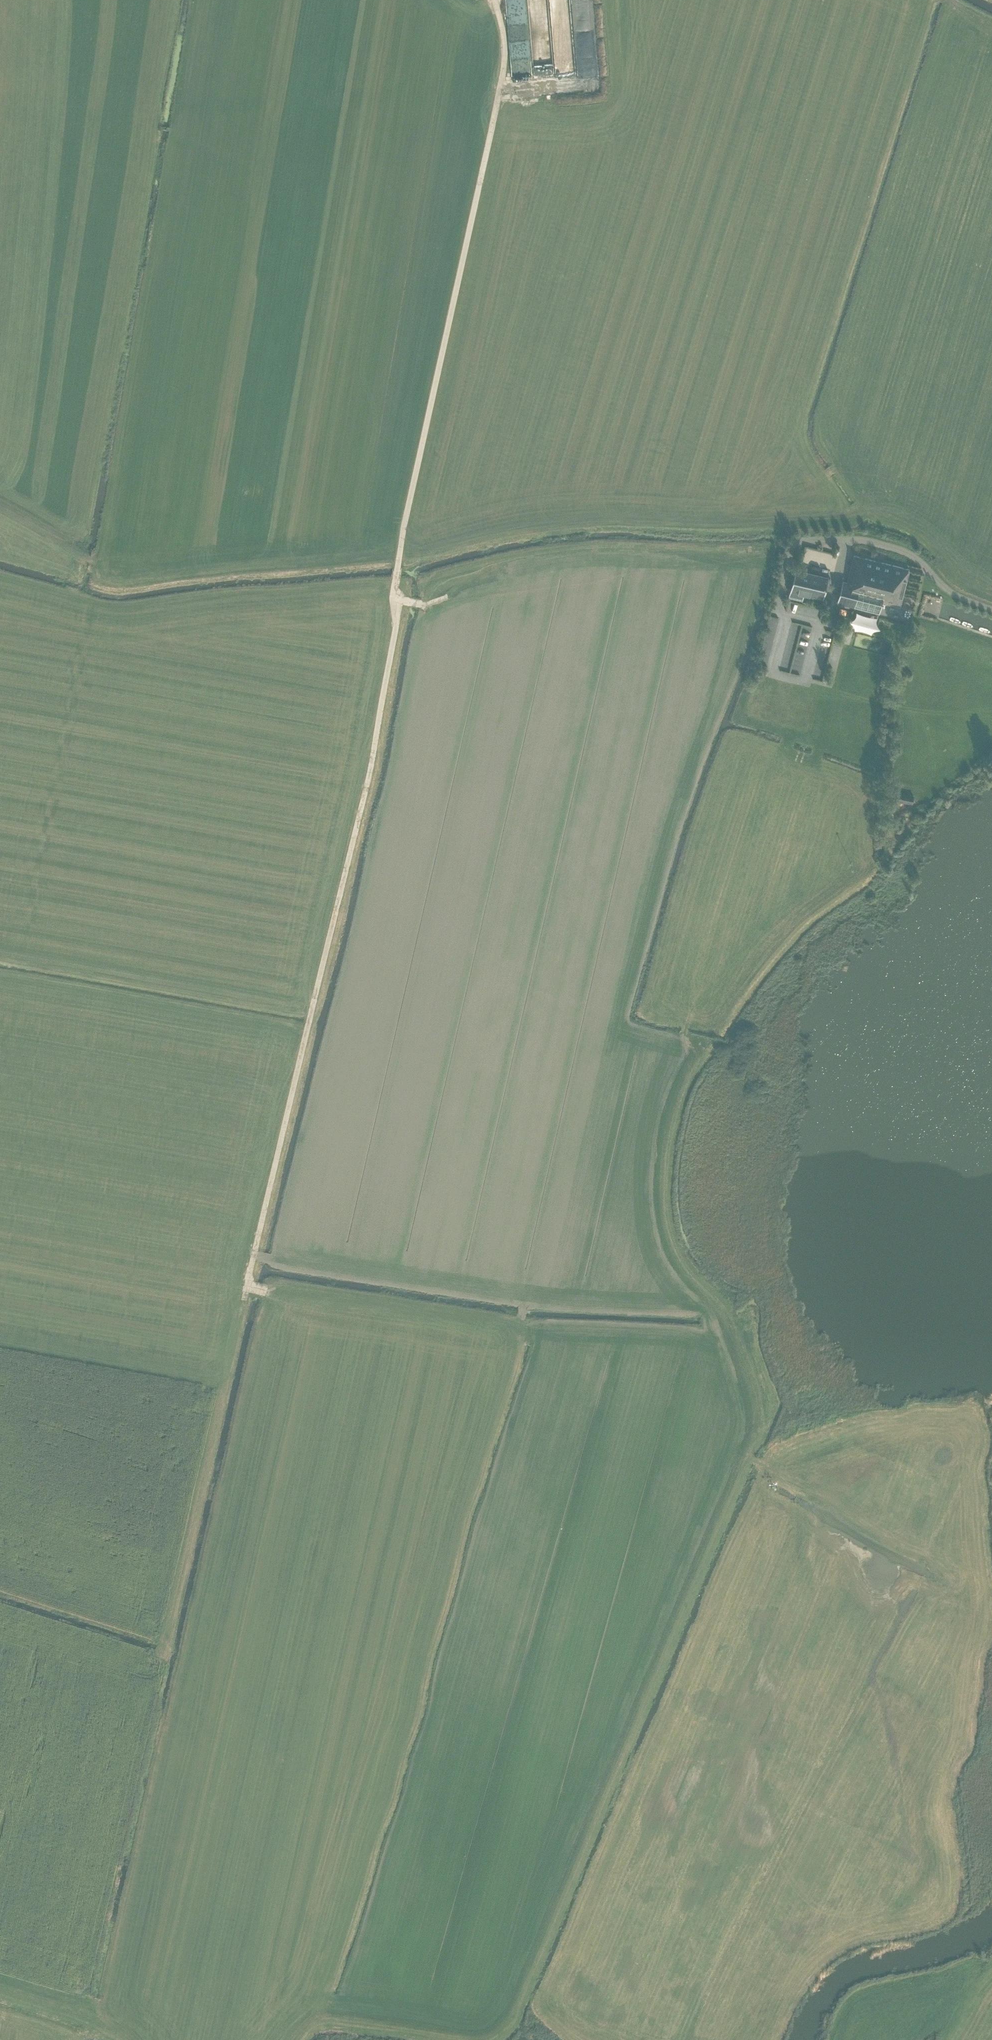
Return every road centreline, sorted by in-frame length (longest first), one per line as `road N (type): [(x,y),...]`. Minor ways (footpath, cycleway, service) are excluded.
road 1 (track): [(246,1288),(374,747),(414,488),(505,59),(493,0)]

